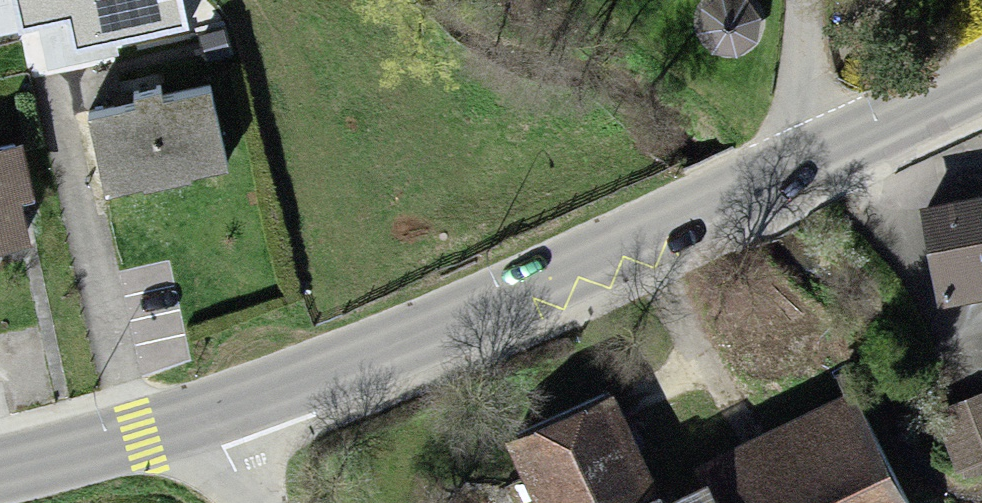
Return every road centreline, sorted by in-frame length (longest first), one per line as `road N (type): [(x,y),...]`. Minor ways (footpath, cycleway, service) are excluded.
road 1 (primary): [(191,433),(588,269),(809,166)]
road 2 (primary): [(0,477),(191,433)]
road 3 (primary): [(809,166),(981,85)]
road 4 (unclassified): [(809,166),(815,0)]

